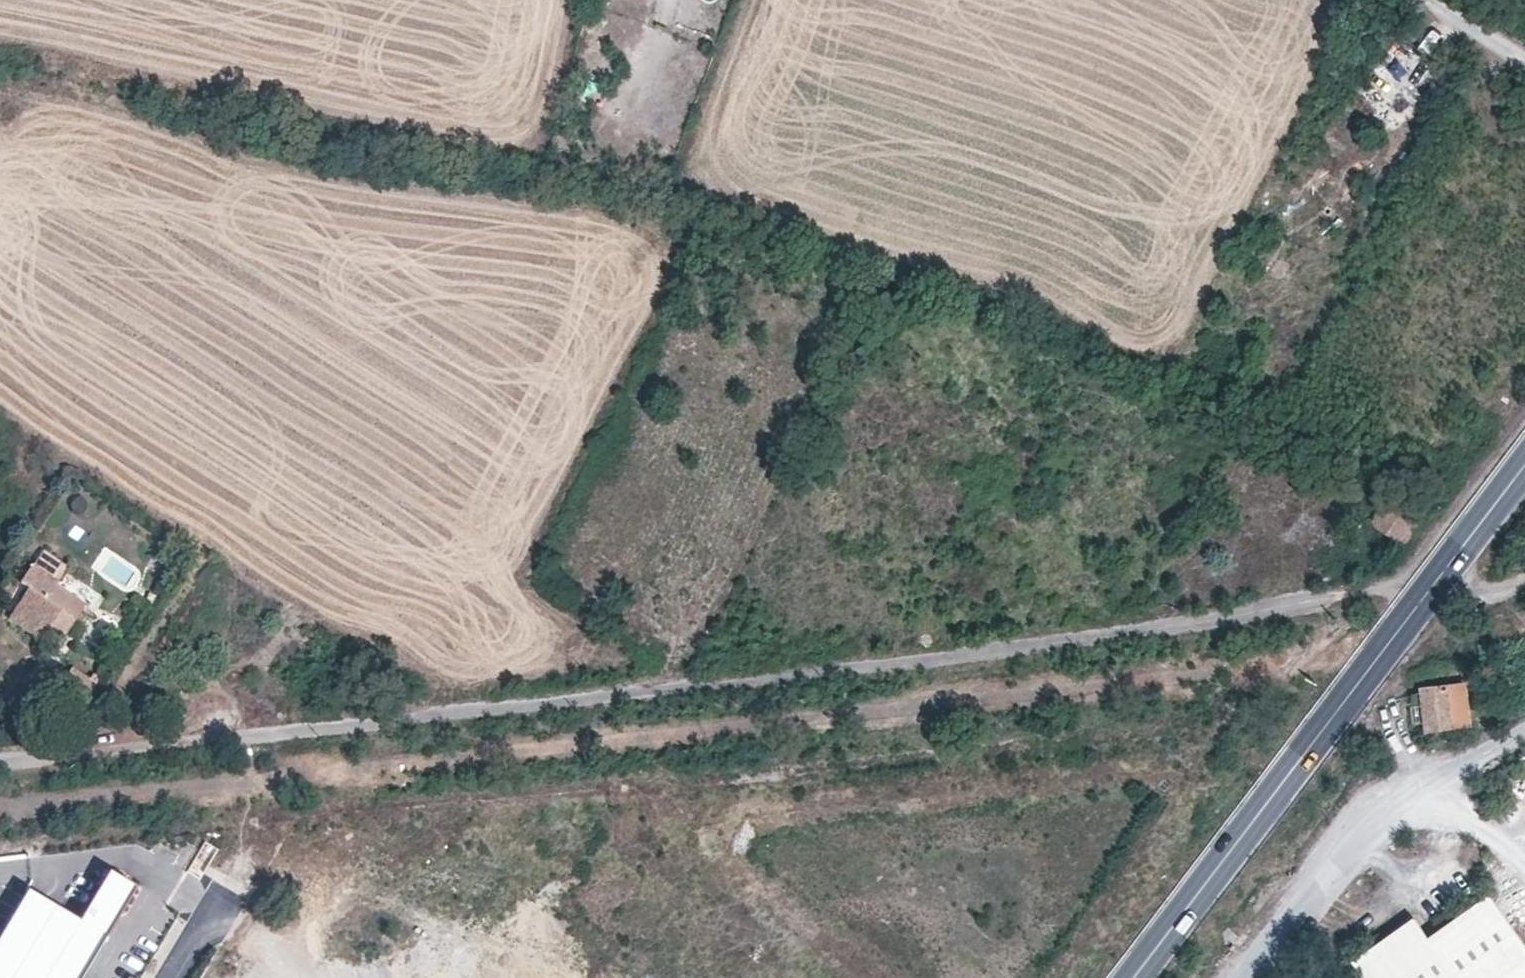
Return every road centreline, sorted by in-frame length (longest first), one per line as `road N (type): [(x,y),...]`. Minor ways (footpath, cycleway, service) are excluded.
road 1 (unclassified): [(0,759),(1348,601)]
road 2 (primary): [(1524,464),(1133,977)]
road 3 (residential): [(1524,734),(1456,768),(1351,849),(1249,977)]

